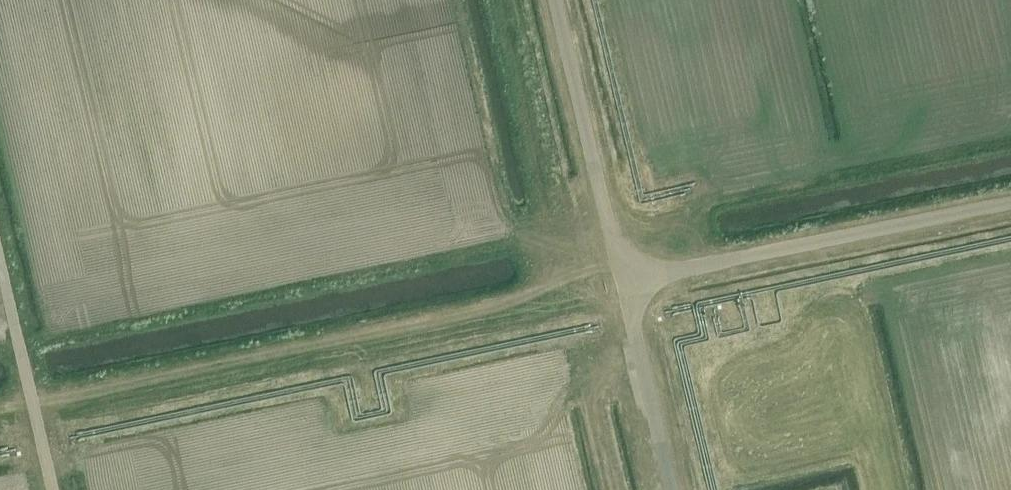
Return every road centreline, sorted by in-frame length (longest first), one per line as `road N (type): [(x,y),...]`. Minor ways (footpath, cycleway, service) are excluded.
road 1 (unclassified): [(556,0),(623,281),(1010,203)]
road 2 (track): [(0,423),(623,281)]
road 3 (unclassified): [(54,489),(0,257)]

